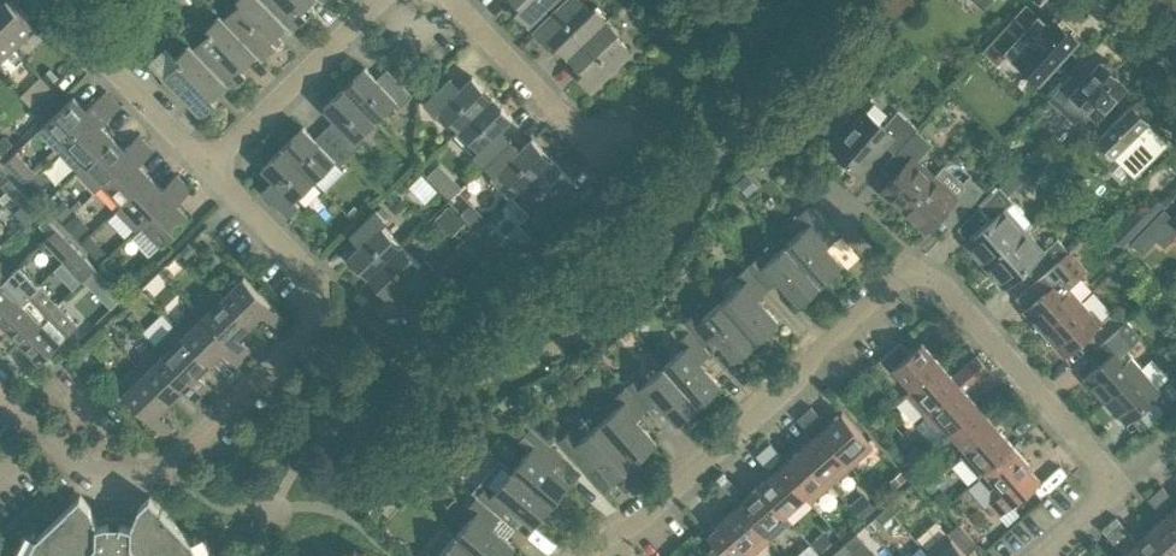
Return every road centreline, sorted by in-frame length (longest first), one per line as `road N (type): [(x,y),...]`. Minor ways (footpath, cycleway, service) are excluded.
road 1 (residential): [(589,555),(800,377),(820,346),(895,278),(912,271),(934,277),(1103,468),(1109,484)]
road 2 (residential): [(316,316),(316,328),(167,468),(76,468),(0,391)]
road 3 (residential): [(207,168),(380,0)]
road 4 (residential): [(207,168),(46,0)]
road 5 (residential): [(452,0),(574,127),(603,140)]
road 6 (residential): [(316,316),(318,279),(207,168)]

